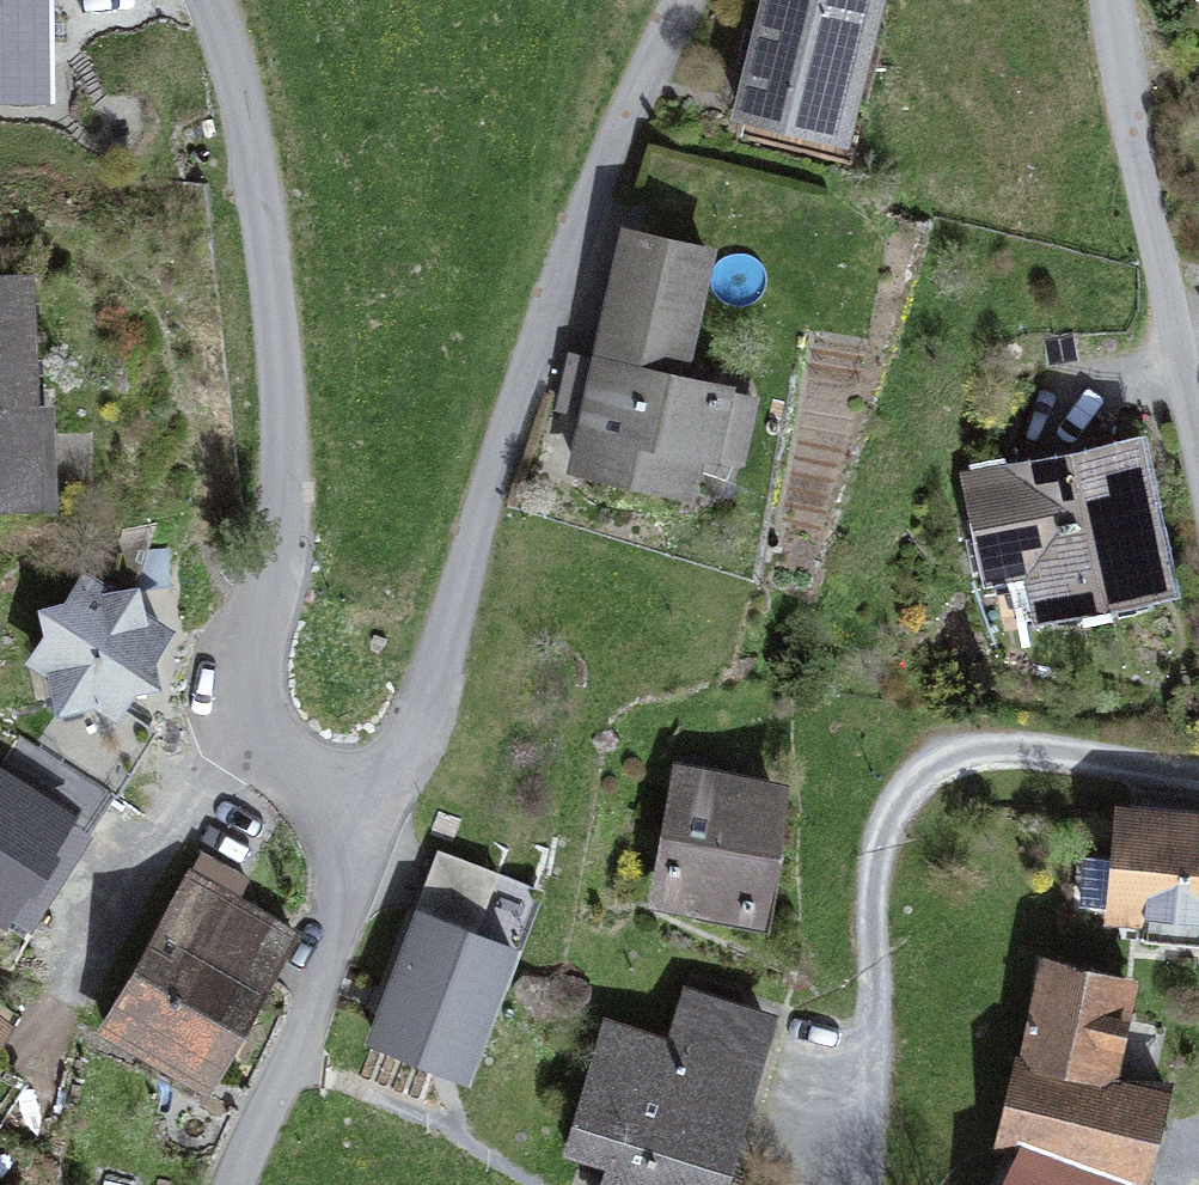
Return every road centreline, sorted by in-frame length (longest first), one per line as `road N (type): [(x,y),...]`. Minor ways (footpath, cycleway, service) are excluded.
road 1 (residential): [(211,0),(249,110),(291,507),(258,669),(264,713),(278,747),(385,799)]
road 2 (residential): [(385,799),(425,706),(509,416),(565,259),(679,0)]
road 3 (residential): [(1111,0),(1198,438)]
road 4 (residential): [(233,1184),(385,799)]

